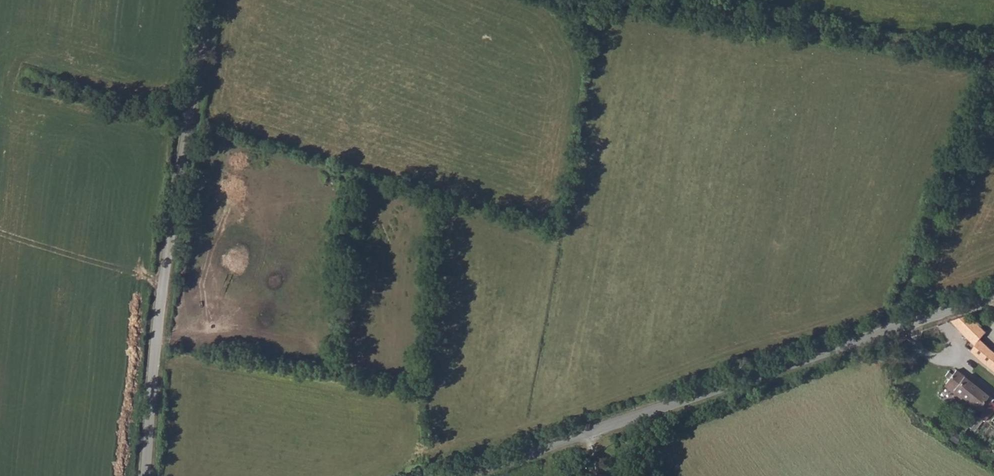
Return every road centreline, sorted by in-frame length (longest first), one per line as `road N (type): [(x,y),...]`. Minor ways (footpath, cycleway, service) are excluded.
road 1 (tertiary): [(465,475),(993,300)]
road 2 (track): [(993,59),(623,0)]
road 3 (unclassified): [(190,128),(155,379),(149,475)]
road 4 (track): [(896,333),(993,79)]
road 5 (unclassified): [(190,128),(53,87)]
road 6 (unclassified): [(209,0),(190,128)]

